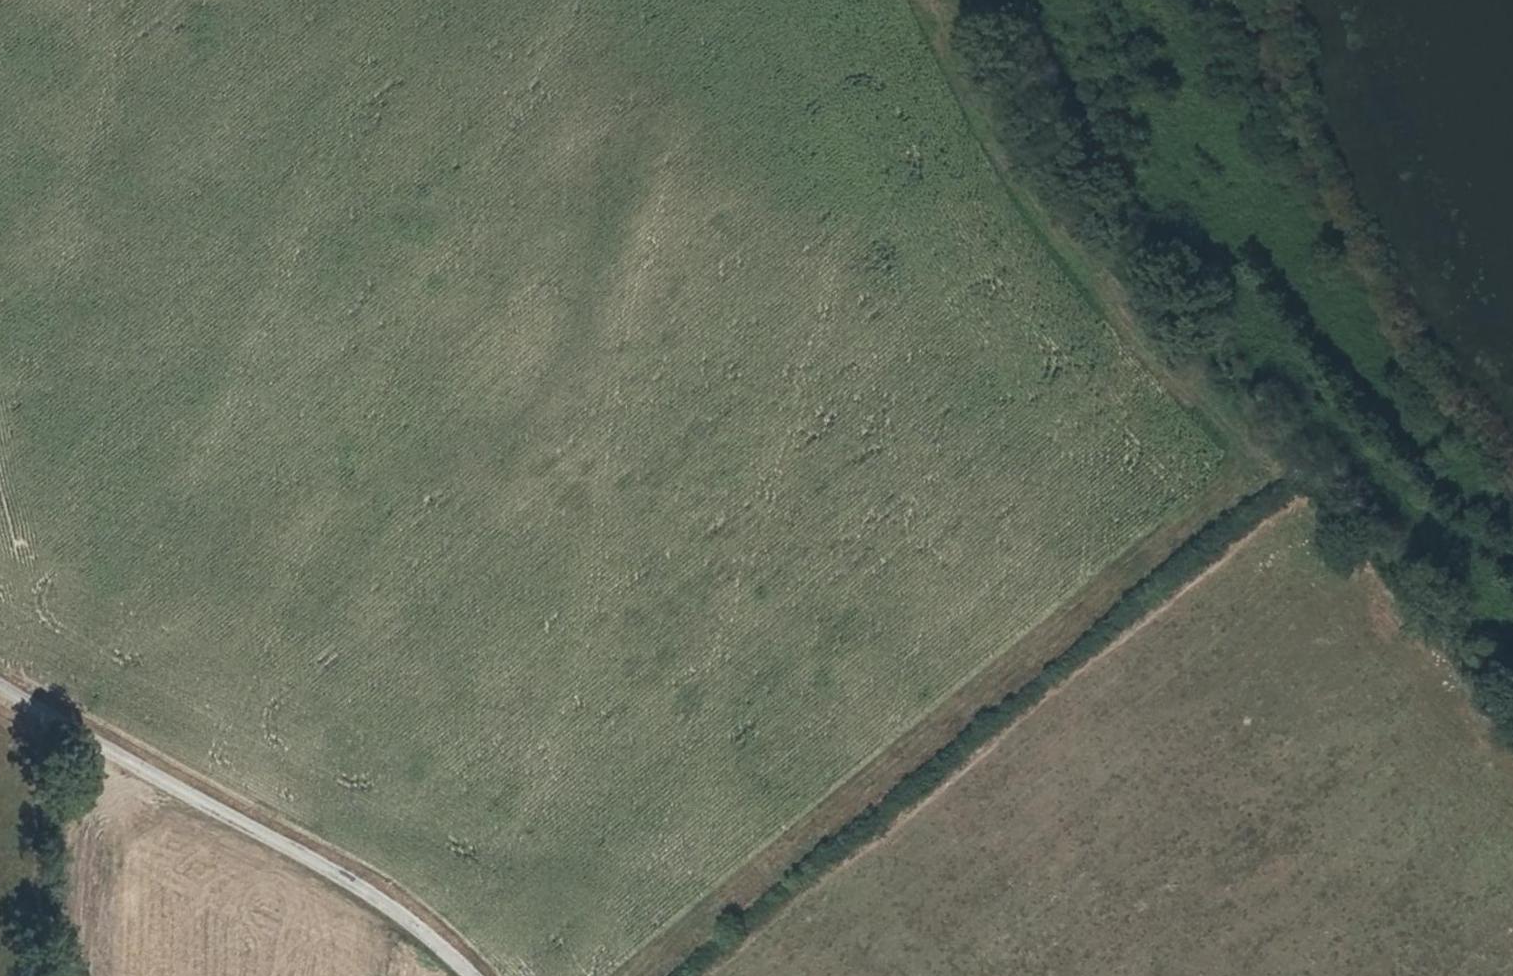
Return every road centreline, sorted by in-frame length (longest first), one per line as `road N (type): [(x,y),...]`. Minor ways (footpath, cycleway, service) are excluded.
road 1 (unclassified): [(469,975),(452,954),(348,887),(0,688)]

